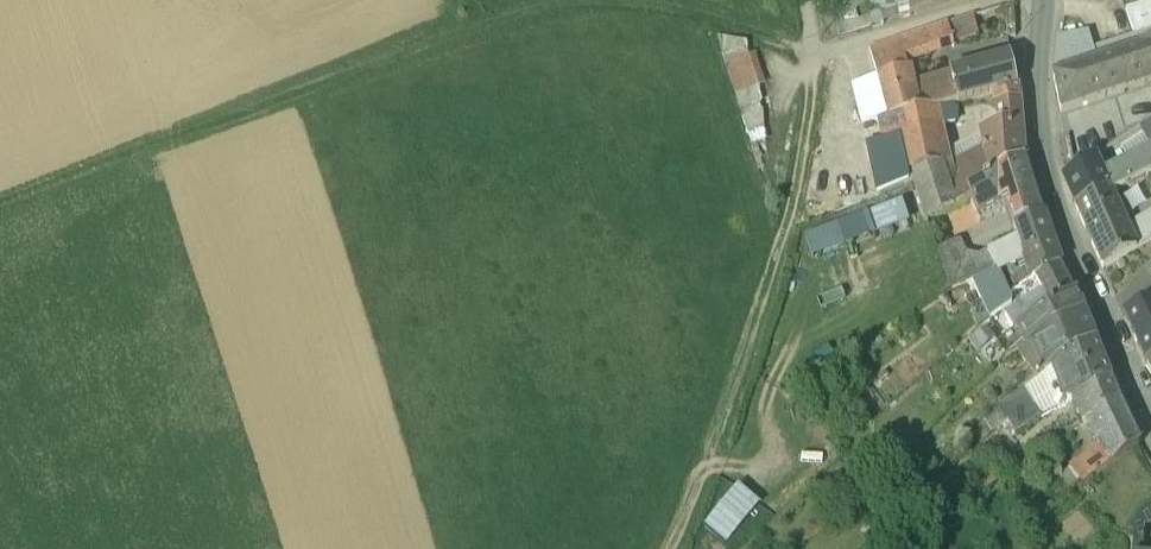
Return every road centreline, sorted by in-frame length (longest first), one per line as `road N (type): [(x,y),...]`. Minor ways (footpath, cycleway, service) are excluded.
road 1 (track): [(0,210),(529,0)]
road 2 (track): [(813,45),(790,215),(698,481),(664,548)]
road 3 (tertiary): [(1150,404),(1063,231),(1036,127),(1044,0)]
road 4 (track): [(656,0),(813,45)]

